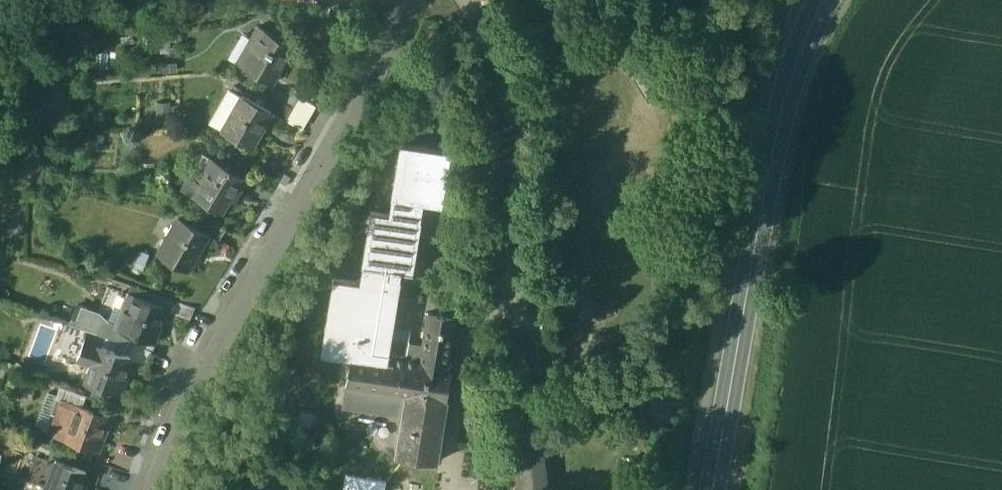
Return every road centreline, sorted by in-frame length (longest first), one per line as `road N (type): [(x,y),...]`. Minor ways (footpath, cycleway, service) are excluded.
road 1 (residential): [(144,489),(186,365),(410,0)]
road 2 (secondary): [(826,0),(775,144),(714,489)]

